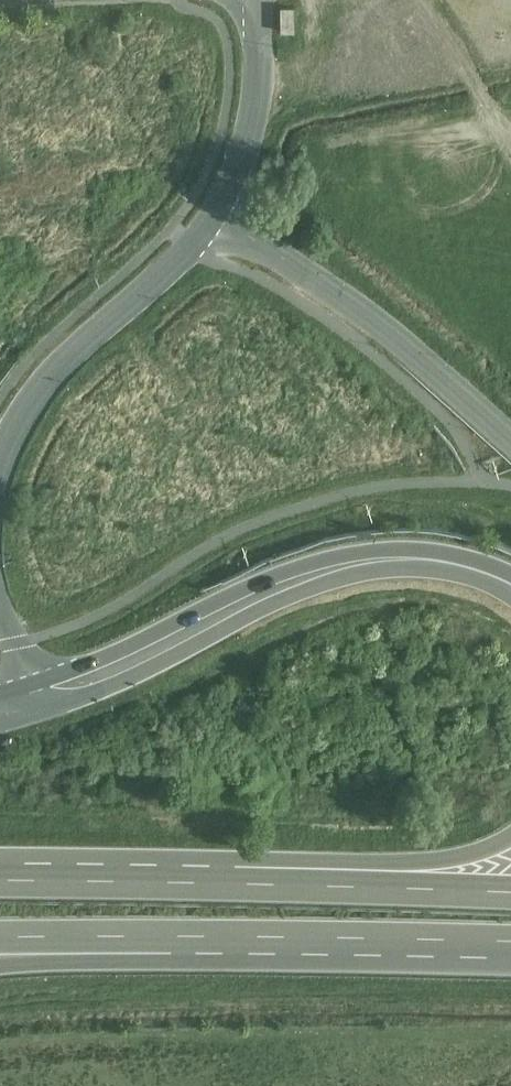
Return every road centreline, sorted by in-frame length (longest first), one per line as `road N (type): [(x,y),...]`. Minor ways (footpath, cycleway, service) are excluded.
road 1 (motorway): [(31,698),(117,667),(278,585),(368,558),(445,557),(510,583)]
road 2 (residential): [(222,217),(371,316),(510,437)]
road 3 (motorway): [(173,936),(510,943)]
road 4 (residential): [(0,465),(51,377),(222,217)]
road 5 (motorway): [(510,843),(482,857),(281,859),(237,885)]
road 6 (motorway): [(510,895),(237,885)]
road 7 (motorway): [(237,885),(0,881)]
road 8 (residential): [(222,217),(256,111),(256,0)]
road 9 (motorway): [(0,965),(129,960),(173,936)]
road 10 (motorway): [(0,939),(173,936)]

